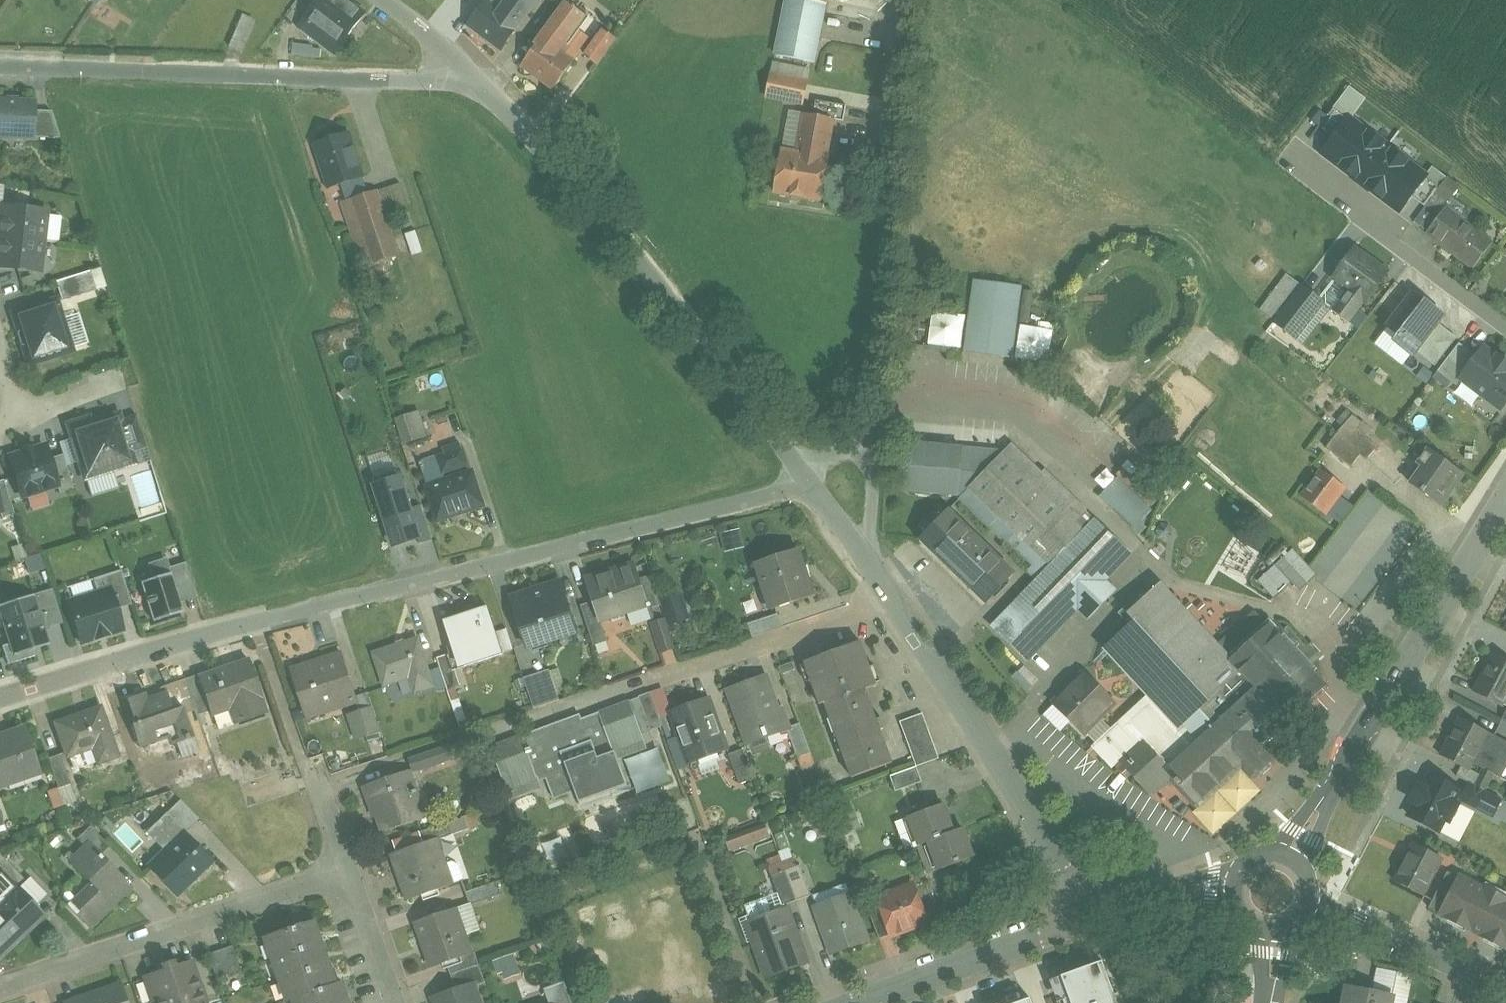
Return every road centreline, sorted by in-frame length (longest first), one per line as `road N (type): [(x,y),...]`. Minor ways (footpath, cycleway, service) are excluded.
road 1 (residential): [(804,475),(773,495),(254,620),(0,702)]
road 2 (residential): [(477,77),(710,348),(804,475)]
road 3 (residential): [(477,77),(0,66)]
road 4 (residential): [(868,561),(1091,918)]
road 5 (unclassified): [(900,0),(880,413)]
road 6 (tertiary): [(1505,508),(1291,859)]
road 7 (residential): [(351,875),(0,991)]
road 8 (residential): [(853,1002),(1091,918)]
road 9 (residential): [(1309,902),(1505,991)]
road 10 (unclassified): [(880,413),(868,561)]
road 11 (residential): [(1091,918),(1161,893),(1235,889)]
road 12 (residential): [(351,875),(396,1002)]
road 13 (residential): [(385,0),(477,77)]

